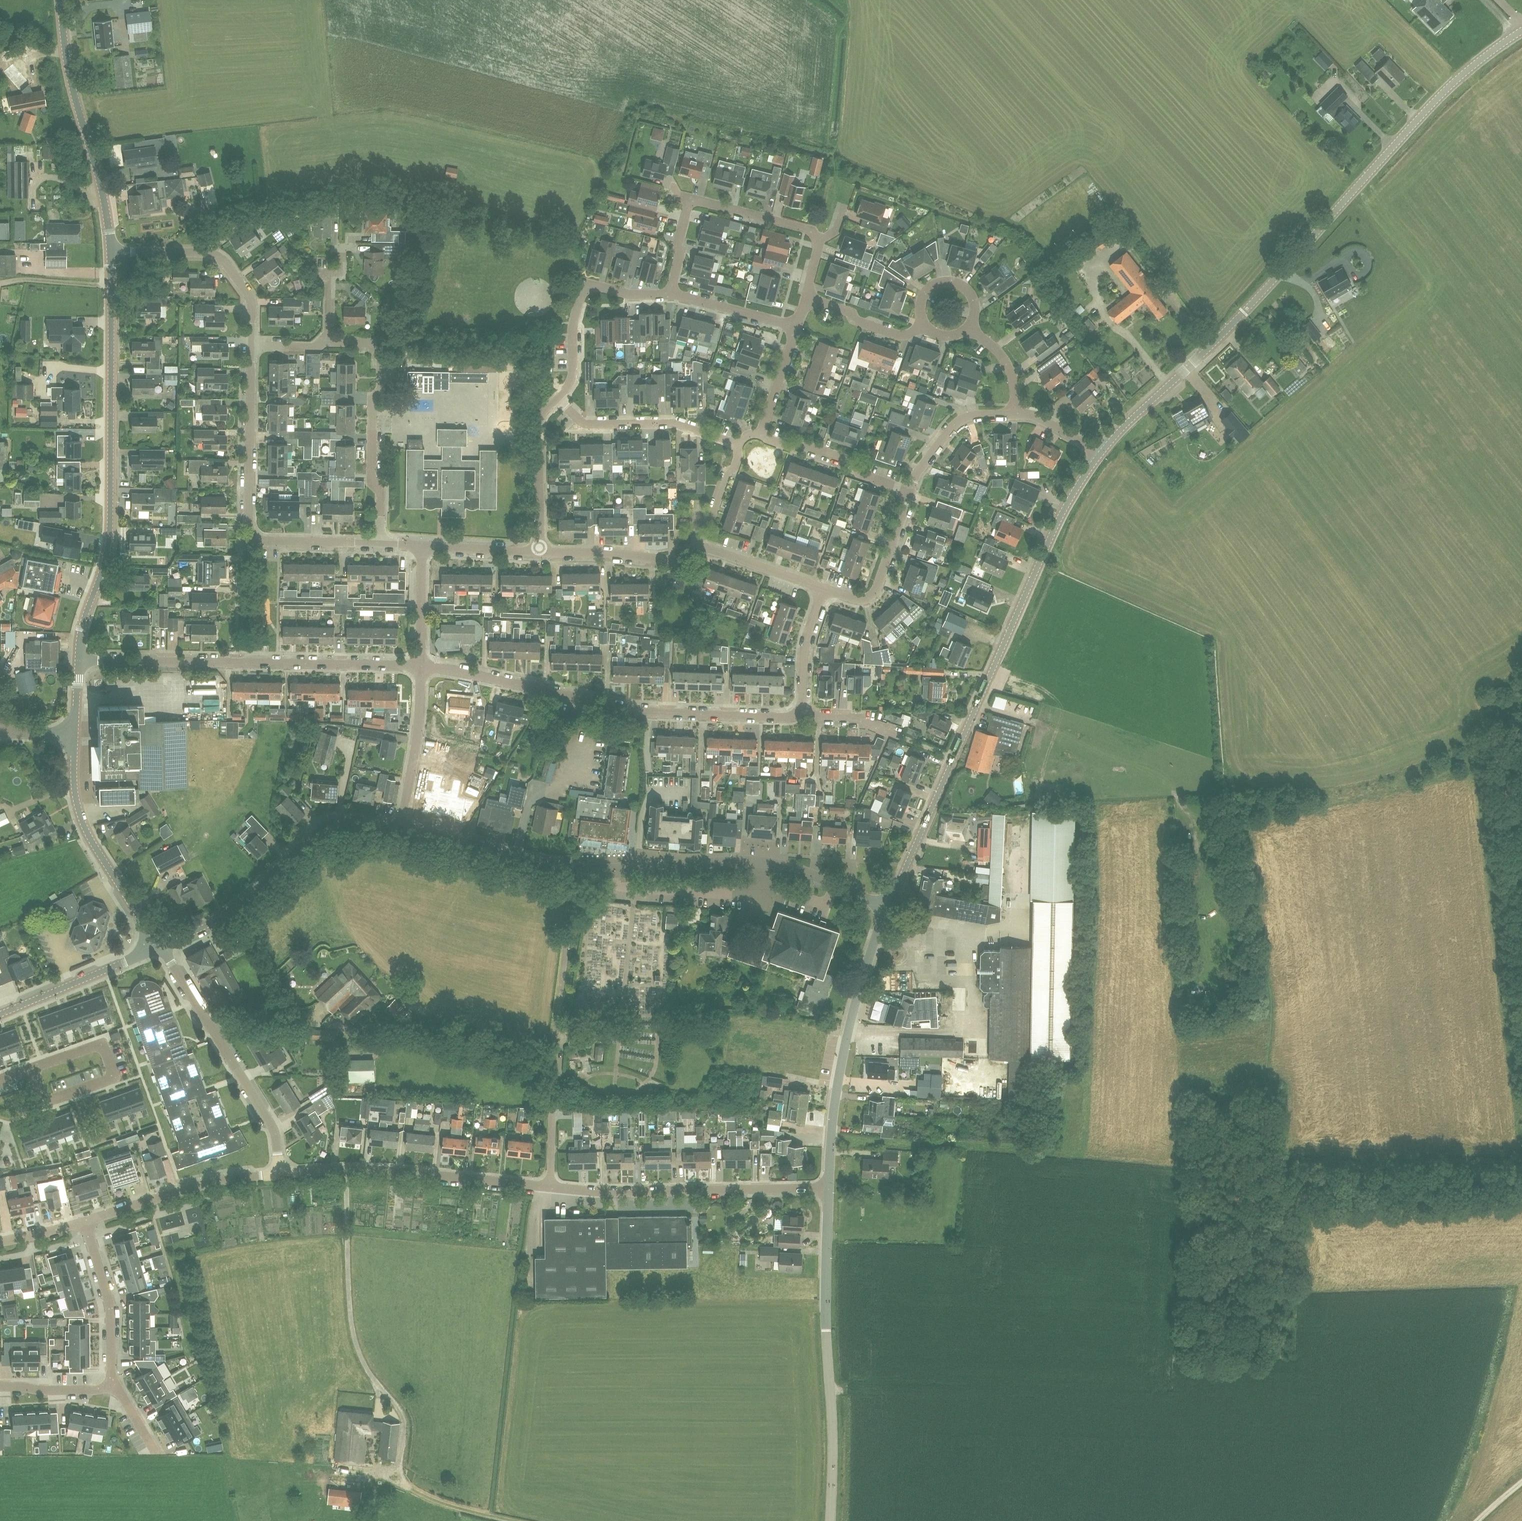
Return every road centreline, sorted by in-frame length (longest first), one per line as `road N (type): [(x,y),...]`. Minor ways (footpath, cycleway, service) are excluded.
road 1 (unknown): [(822,234),(845,153),(828,132),(538,27),(359,48),(352,0)]
road 2 (tertiary): [(1100,453),(1452,85),(1521,34)]
road 3 (unknown): [(589,289),(545,264),(512,203),(552,107),(543,81),(361,61),(372,148),(399,173)]
road 4 (tertiary): [(887,908),(1043,554),(1100,453)]
road 5 (tertiary): [(887,908),(765,862),(589,869),(401,829)]
road 6 (tertiary): [(79,659),(110,534),(112,252)]
road 7 (residential): [(799,713),(645,712),(421,666)]
road 8 (residential): [(421,666),(79,659)]
road 9 (unclassified): [(831,1520),(829,1189)]
road 10 (residential): [(671,294),(687,209),(696,202),(822,234),(809,298)]
road 11 (unclassified): [(829,1189),(846,1042),(887,908)]
road 12 (residential): [(829,1189),(550,1187)]
road 13 (tertiary): [(161,946),(239,908),(325,834),(361,825),(401,829)]
road 14 (residential): [(281,1175),(387,1171),(550,1187)]
road 15 (residential): [(281,1175),(273,1126),(161,946)]
road 16 (tertiary): [(112,252),(59,0)]
road 17 (residential): [(381,544),(372,402),(382,385),(382,355),(370,343),(329,343)]
road 18 (tertiary): [(161,946),(80,815),(75,735)]
road 19 (track): [(831,1139),(1039,1150)]
road 20 (residential): [(251,345),(249,295),(218,256),(112,252)]
road 21 (residential): [(281,1175),(182,1192),(87,1222)]
road 22 (residential): [(557,398),(572,379),(583,292),(671,294)]
road 23 (residential): [(557,398),(589,425),(677,424),(737,444)]
road 24 (residential): [(254,536),(251,345)]
road 25 (residential): [(31,1069),(98,1046),(111,1065),(107,1081),(54,1099),(41,1094)]
road 26 (tertiary): [(0,1014),(161,946)]
road 27 (residential): [(87,1222),(111,1313),(112,1386)]
road 28 (residential): [(540,552),(679,561),(702,547)]
road 29 (residential): [(401,829),(421,666)]
road 30 (residential): [(761,433),(853,462),(861,474),(908,492)]
road 31 (residential): [(824,589),(858,600),(879,590),(908,492)]
road 32 (residential): [(540,552),(538,427),(557,398)]
road 33 (residential): [(908,492),(959,421),(1015,414)]
road 34 (residential): [(702,547),(824,589)]
road 35 (residential): [(795,325),(671,294)]
road 36 (residential): [(925,325),(926,291),(952,280),(974,298),(975,317),(964,331)]
road 37 (residential): [(799,713),(806,642),(824,589)]
road 38 (residential): [(381,544),(254,536)]
road 39 (residential): [(809,298),(893,333),(925,325)]
road 40 (residential): [(421,666),(422,545)]
road 41 (residential): [(702,547),(698,517),(711,514),(737,444)]

